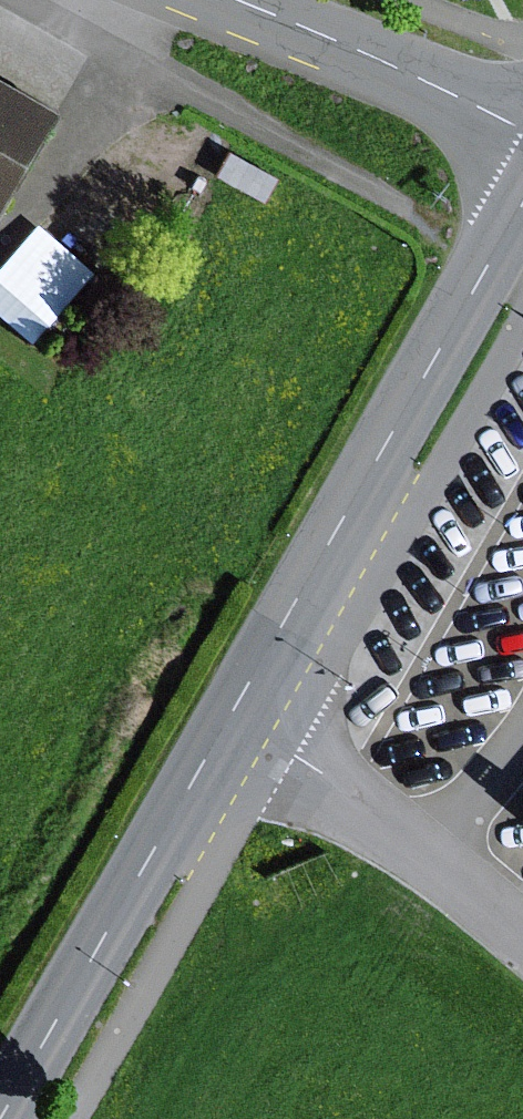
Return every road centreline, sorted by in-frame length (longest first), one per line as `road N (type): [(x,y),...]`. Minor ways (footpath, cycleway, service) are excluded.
road 1 (tertiary): [(230,714),(522,204)]
road 2 (tertiary): [(0,1118),(230,714)]
road 3 (unclassified): [(230,714),(435,851),(522,925)]
road 4 (tertiary): [(238,0),(522,129)]

